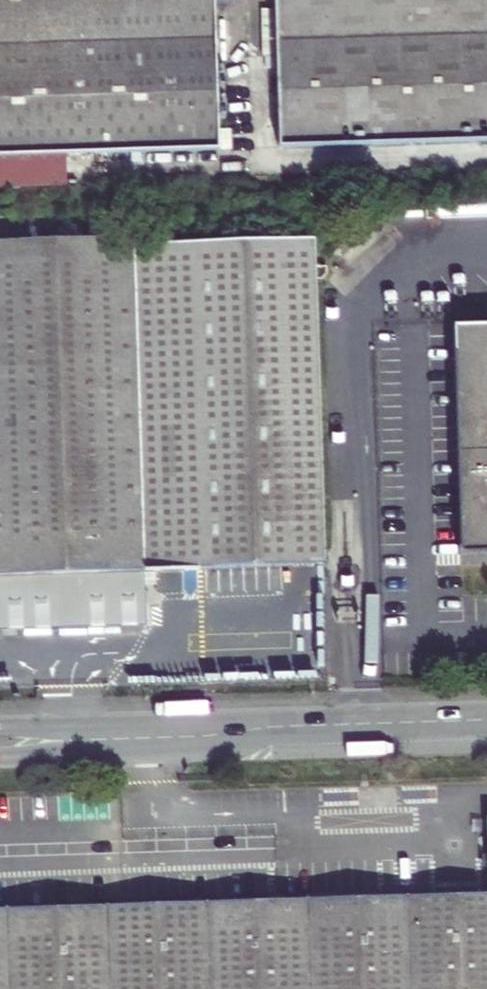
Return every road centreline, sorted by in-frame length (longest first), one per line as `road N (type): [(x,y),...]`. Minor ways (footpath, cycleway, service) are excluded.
road 1 (unclassified): [(0,743),(486,730)]

